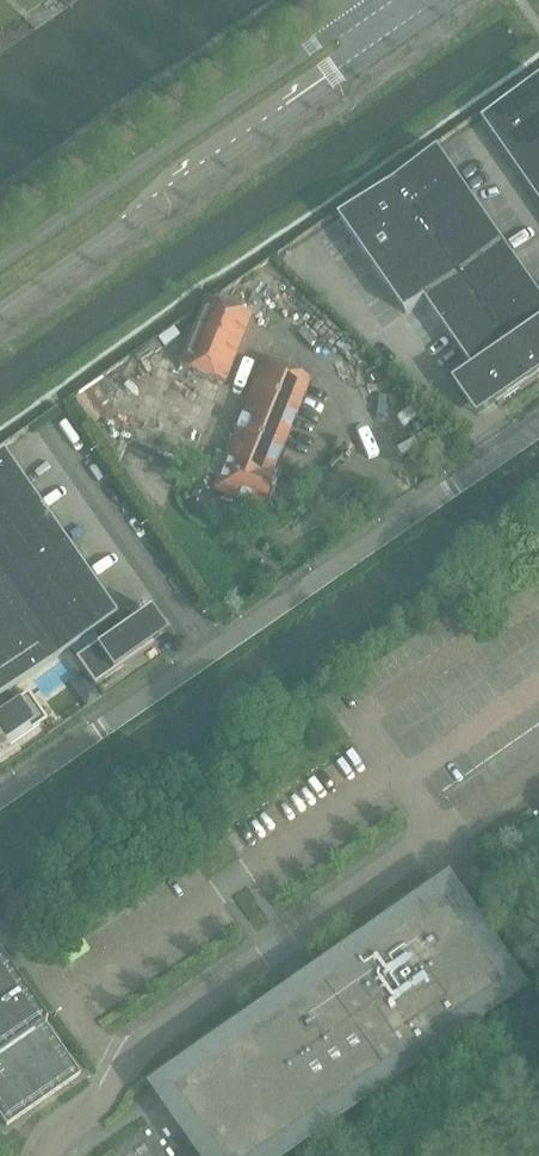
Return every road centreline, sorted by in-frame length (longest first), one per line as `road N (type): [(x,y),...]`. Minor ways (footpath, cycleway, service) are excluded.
road 1 (unclassified): [(0,798),(538,428)]
road 2 (secondary): [(0,311),(408,26)]
road 3 (secondary): [(376,0),(0,262)]

